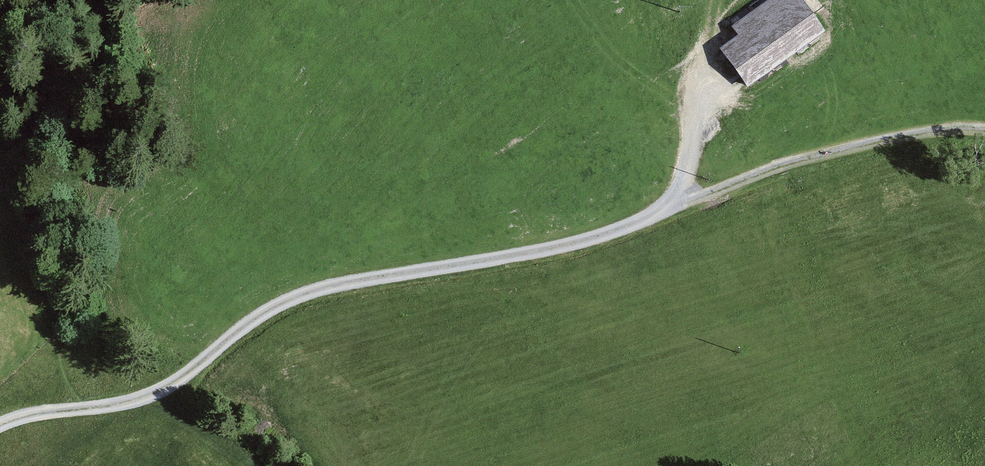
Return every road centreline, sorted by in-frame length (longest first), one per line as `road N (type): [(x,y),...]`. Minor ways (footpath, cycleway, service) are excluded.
road 1 (track): [(670,204),(596,238),(289,300),(151,398),(93,409)]
road 2 (track): [(984,131),(919,132),(670,204)]

